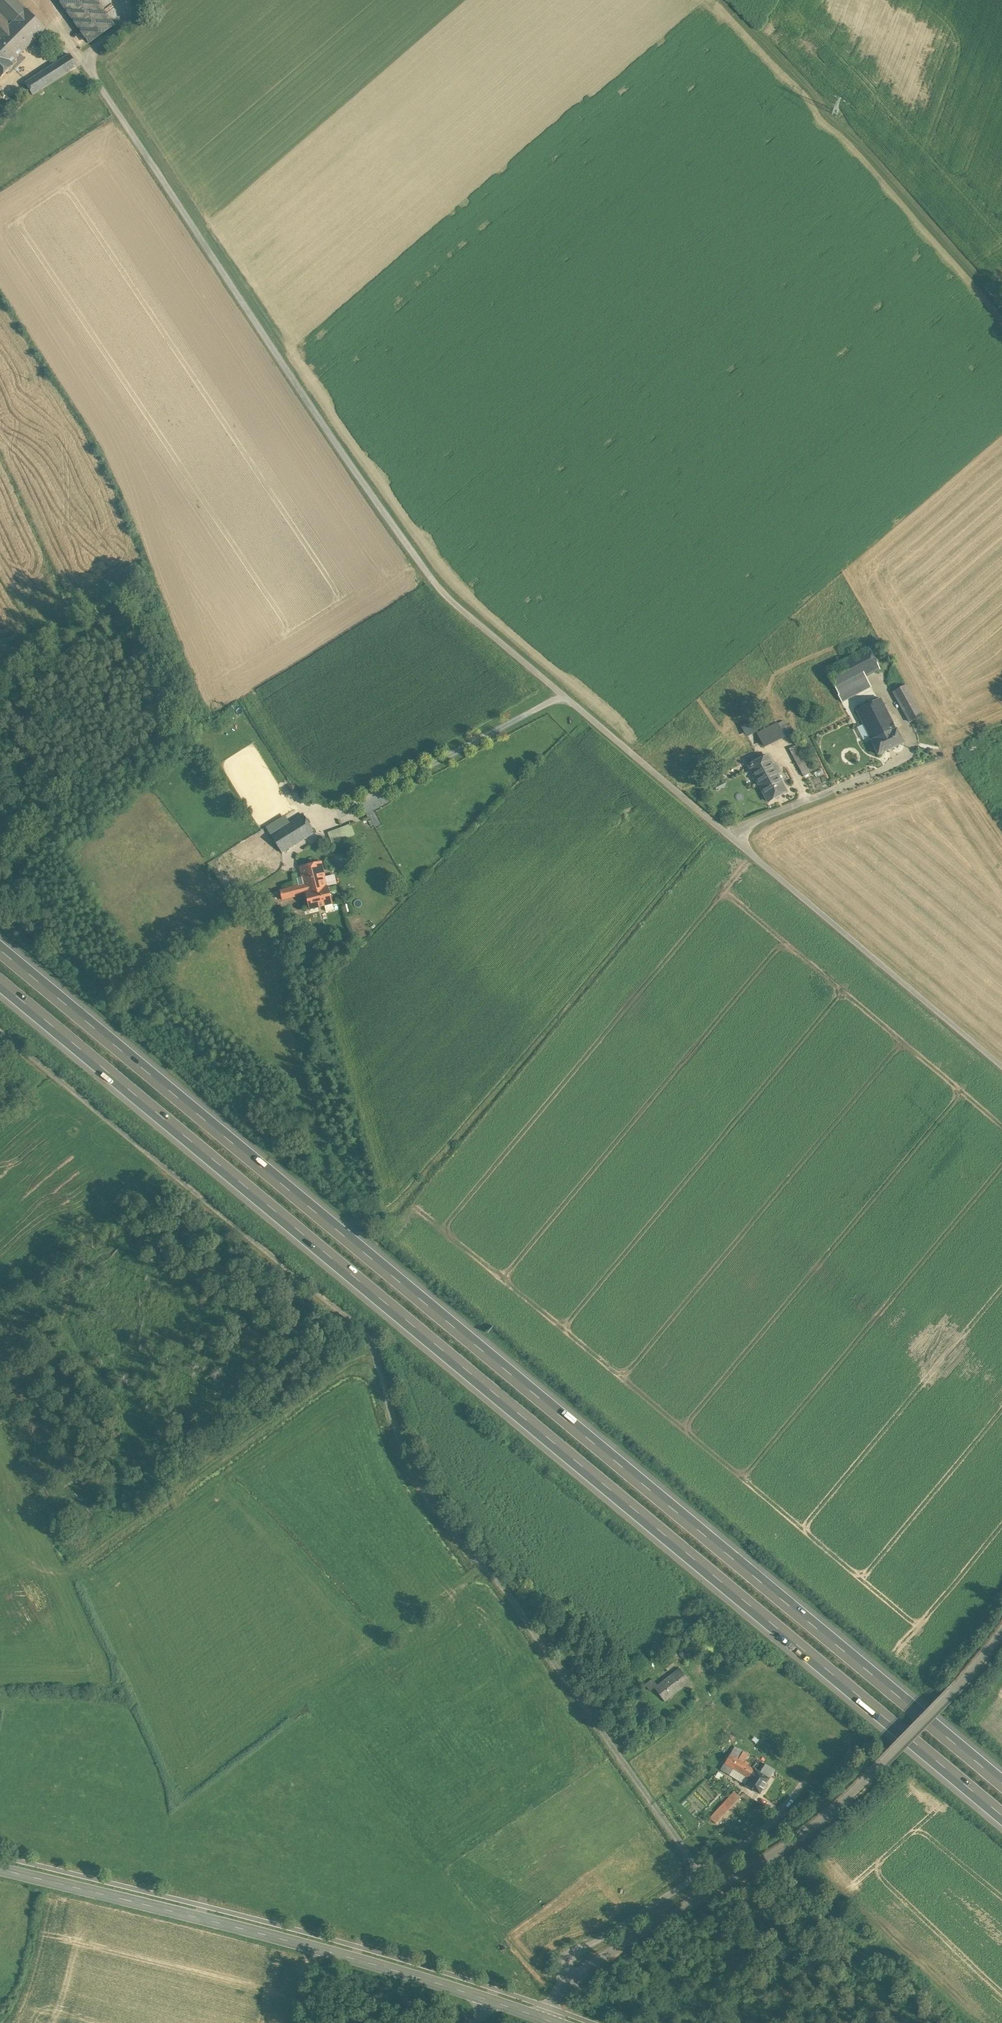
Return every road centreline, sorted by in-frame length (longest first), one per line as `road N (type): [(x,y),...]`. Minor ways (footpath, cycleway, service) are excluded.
road 1 (motorway): [(0,977),(1001,1812)]
road 2 (motorway): [(1001,1778),(0,946)]
road 3 (track): [(719,1890),(413,1461),(368,1328),(0,1028)]
road 4 (track): [(561,694),(443,593),(48,0)]
road 5 (unclassified): [(532,2015),(828,1815),(892,1757),(1001,1628)]
road 6 (unclassified): [(1001,1065),(561,694)]
road 7 (secondary): [(488,1999),(0,1869)]

